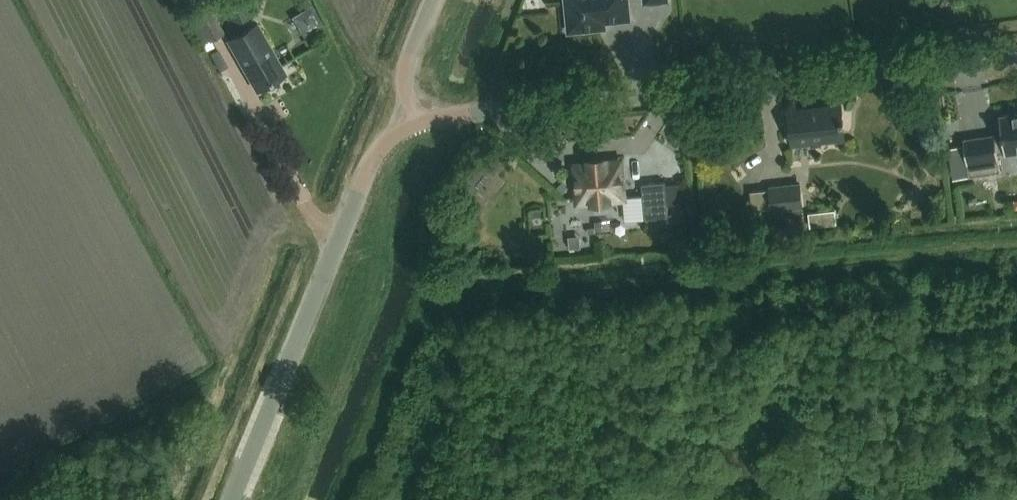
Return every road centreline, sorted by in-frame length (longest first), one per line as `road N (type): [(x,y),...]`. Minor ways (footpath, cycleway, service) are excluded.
road 1 (unclassified): [(411,123),(1016,53)]
road 2 (unclassified): [(231,499),(361,188),(376,158),(411,123)]
road 3 (unclassified): [(411,123),(408,64),(434,0)]

